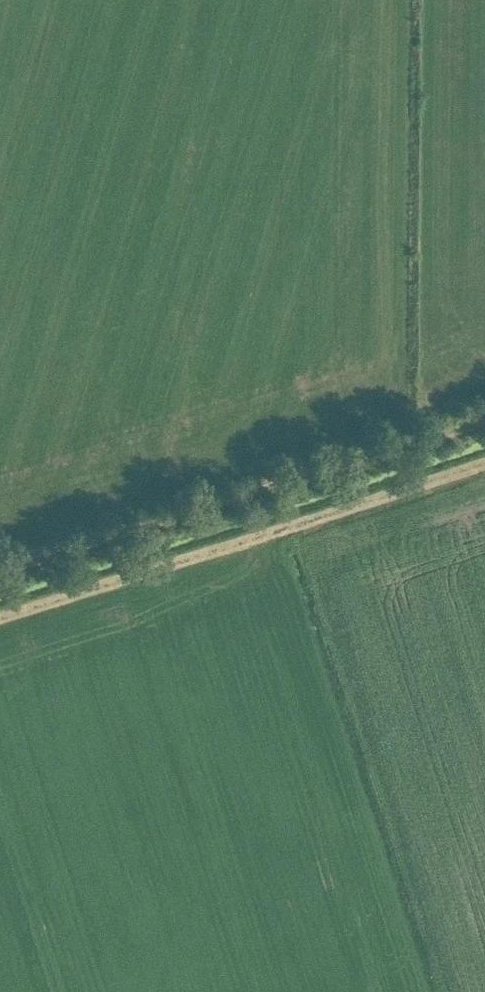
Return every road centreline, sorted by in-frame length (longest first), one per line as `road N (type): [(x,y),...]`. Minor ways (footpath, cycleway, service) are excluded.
road 1 (track): [(484,427),(0,580)]

